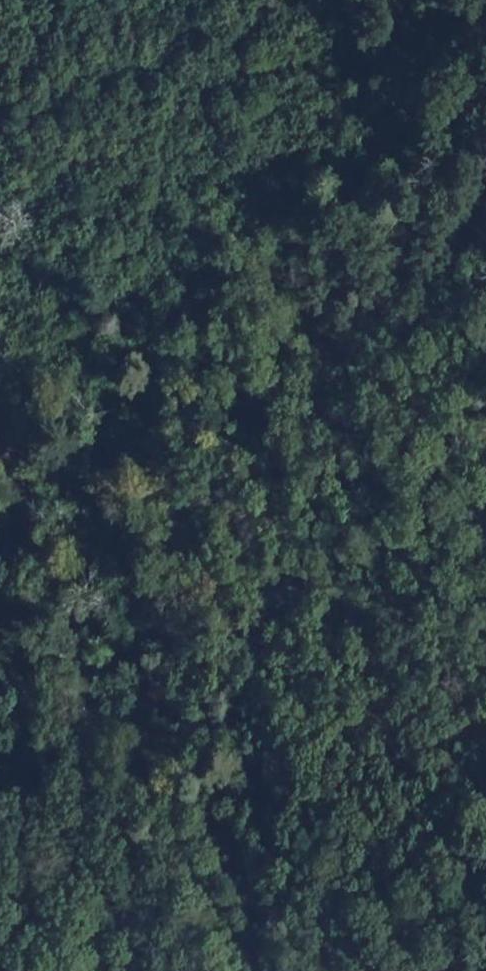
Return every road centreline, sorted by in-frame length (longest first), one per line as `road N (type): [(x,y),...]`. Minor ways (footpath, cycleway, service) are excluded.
road 1 (track): [(0,446),(30,492),(76,628),(96,738),(74,970)]

